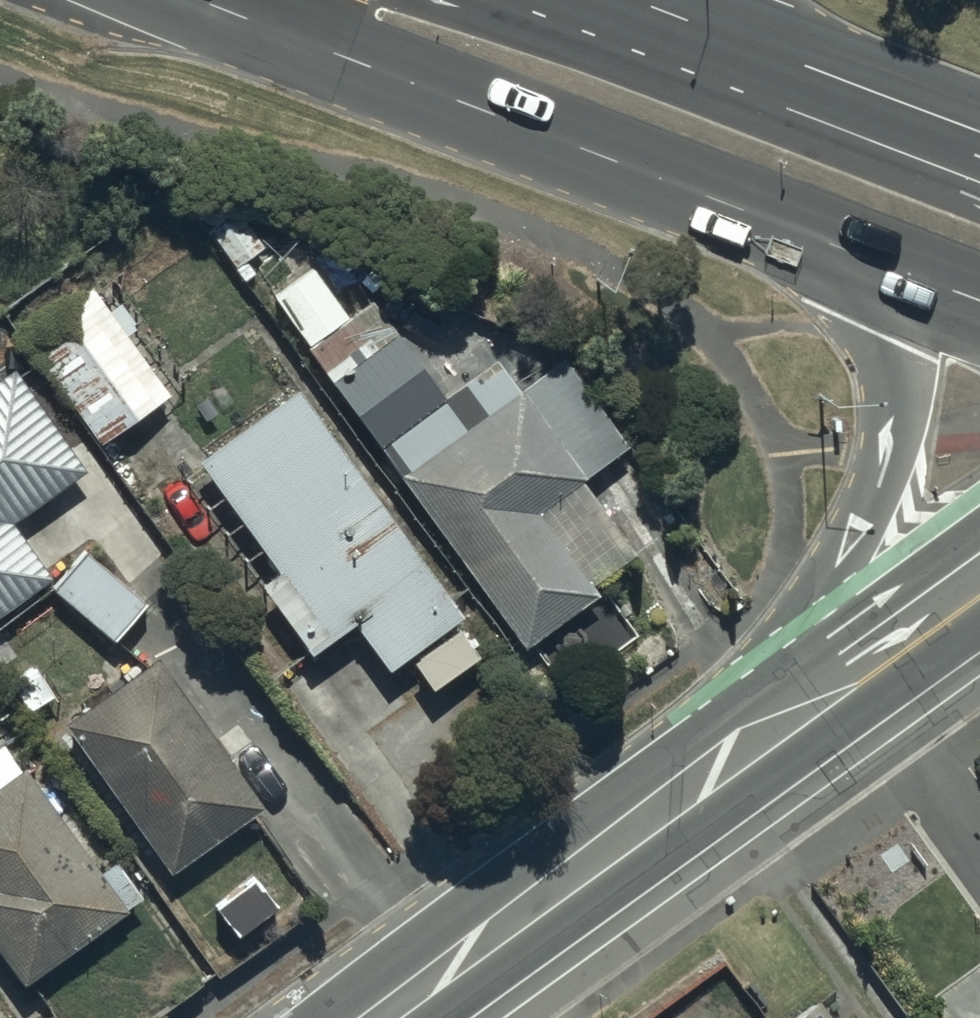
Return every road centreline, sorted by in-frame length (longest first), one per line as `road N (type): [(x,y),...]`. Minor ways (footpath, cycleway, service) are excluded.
road 1 (trunk): [(892,267),(391,69),(289,0)]
road 2 (trunk): [(776,731),(889,446),(898,342),(892,267)]
road 3 (secondary): [(776,731),(386,1017)]
road 4 (trunk): [(578,0),(979,147)]
road 5 (secondary): [(979,584),(776,731)]

